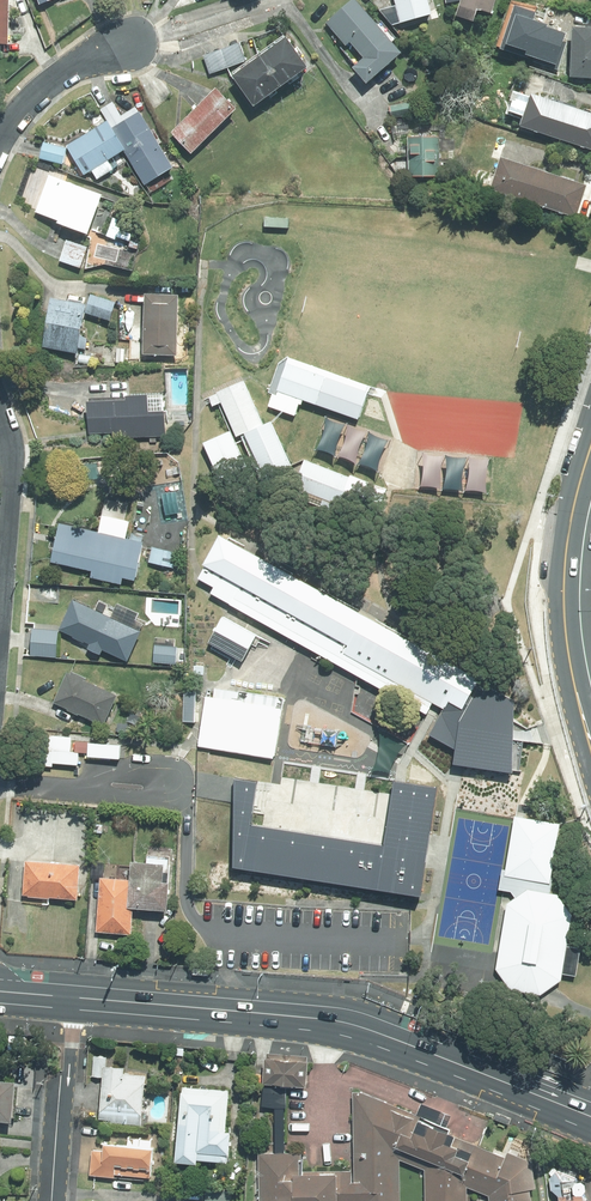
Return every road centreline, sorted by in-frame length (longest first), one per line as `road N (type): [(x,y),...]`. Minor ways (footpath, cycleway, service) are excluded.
road 1 (primary): [(72,995),(330,1019),(590,1115)]
road 2 (secondary): [(590,446),(564,582),(567,646),(590,740)]
road 3 (residential): [(72,995),(54,1200)]
road 4 (residential): [(0,416),(11,450),(0,597)]
road 5 (residential): [(134,41),(97,52),(50,85),(0,151)]

